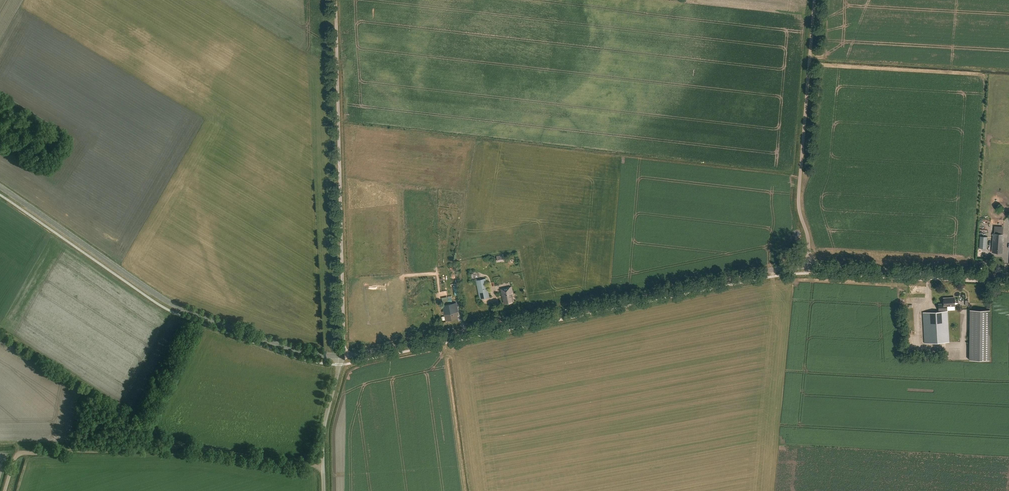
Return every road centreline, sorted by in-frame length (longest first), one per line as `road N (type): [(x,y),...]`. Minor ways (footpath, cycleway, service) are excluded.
road 1 (tertiary): [(807,267),(341,356)]
road 2 (tertiary): [(341,356),(278,344),(174,305),(0,186)]
road 3 (track): [(341,356),(336,0)]
road 4 (unclassified): [(807,267),(798,206),(814,0)]
road 5 (track): [(0,329),(187,448)]
road 6 (track): [(5,490),(24,453),(187,448)]
road 7 (tertiary): [(1008,278),(807,267)]
road 8 (track): [(187,448),(323,468)]
road 9 (unclassified): [(324,490),(325,421),(341,356)]

